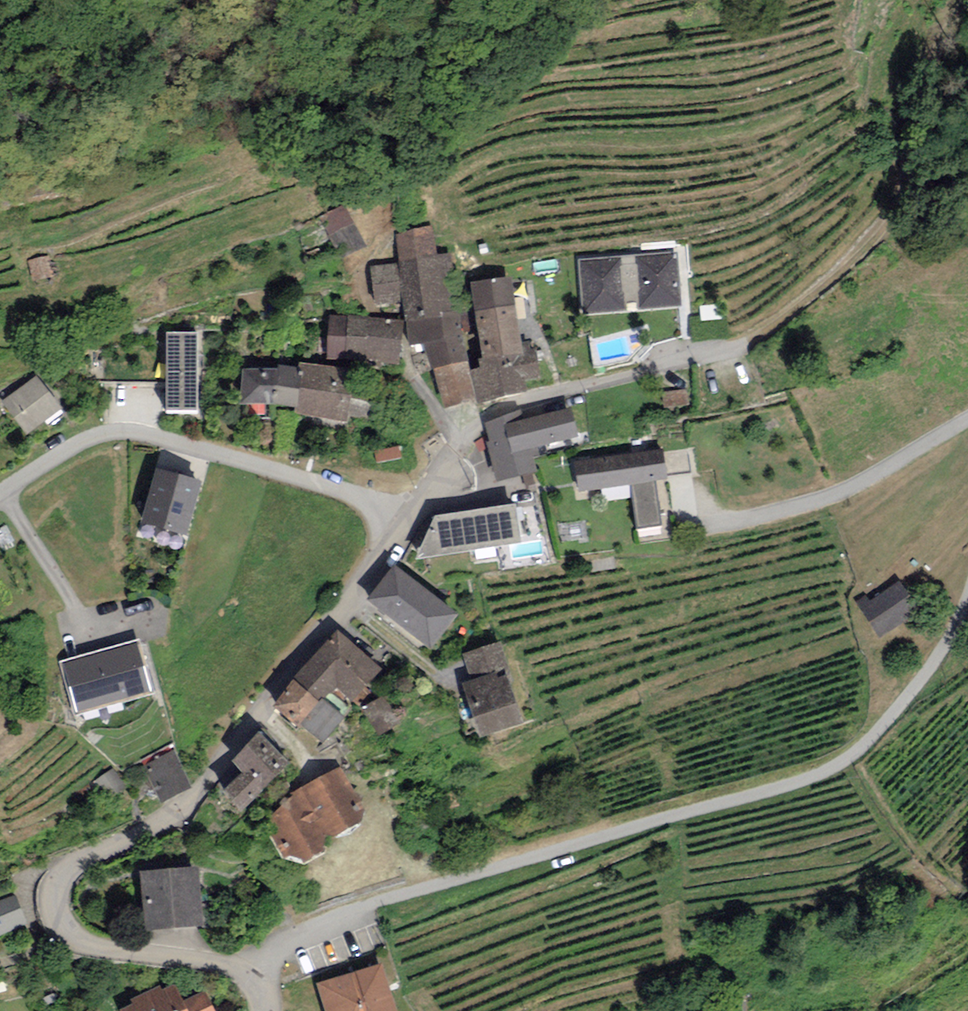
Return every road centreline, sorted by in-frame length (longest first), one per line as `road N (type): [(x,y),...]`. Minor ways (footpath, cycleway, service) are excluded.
road 1 (unclassified): [(249,973),(293,939),(383,901),(831,769),(859,750),(924,676),(967,597)]
road 2 (residential): [(249,973),(76,939),(58,918),(58,879),(71,863),(178,815),(411,522)]
road 3 (residential): [(411,522),(283,472),(126,431),(96,437),(0,495)]
road 4 (track): [(967,0),(923,81),(899,204),(888,225),(801,307),(743,345)]
road 5 (residential): [(411,522),(460,446),(500,413),(743,345)]

